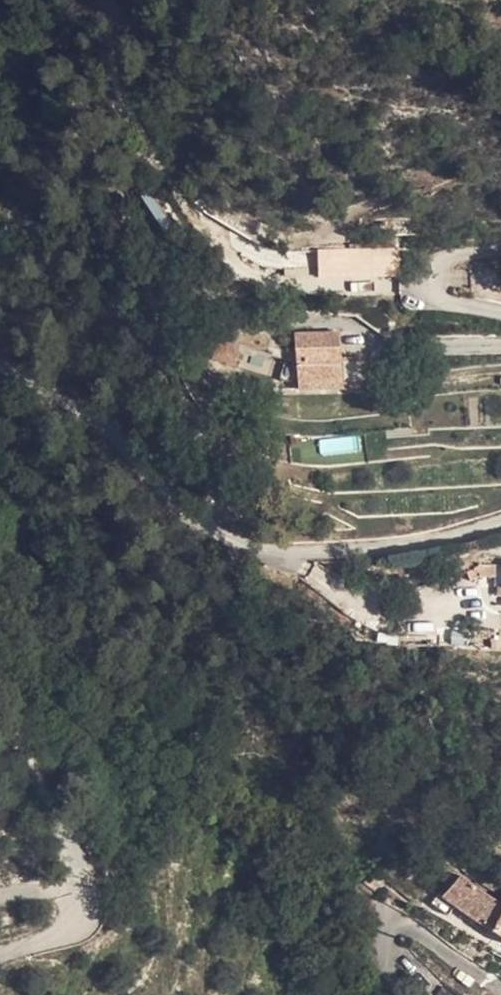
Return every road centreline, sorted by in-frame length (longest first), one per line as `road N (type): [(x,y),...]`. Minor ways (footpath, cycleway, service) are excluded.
road 1 (unclassified): [(0,895),(45,889),(73,895),(83,913),(74,931),(0,956)]

